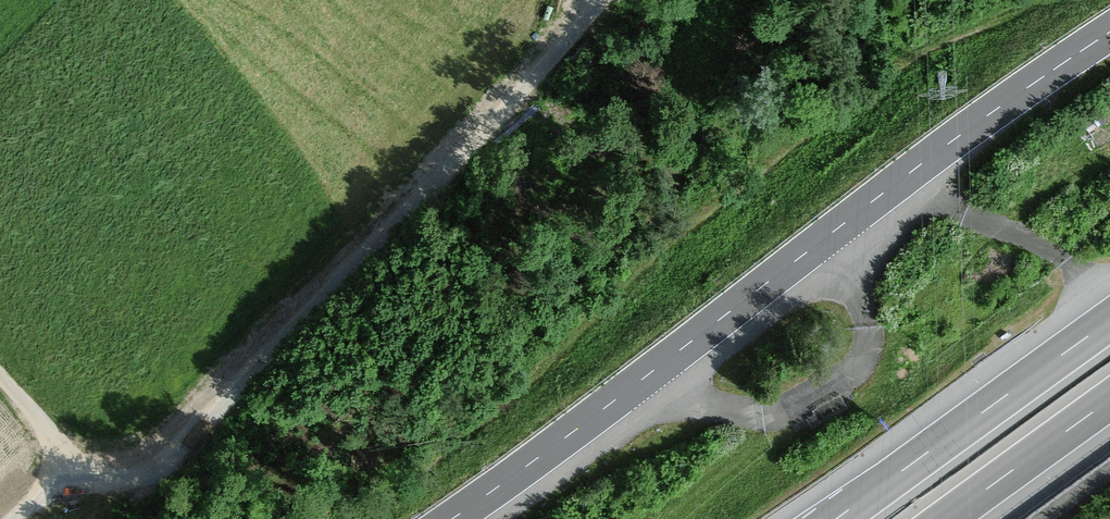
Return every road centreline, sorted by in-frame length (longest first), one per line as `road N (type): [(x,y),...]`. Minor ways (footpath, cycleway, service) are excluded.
road 1 (track): [(0,375),(95,474),(122,482),(157,467),(480,138),(591,0)]
road 2 (primary): [(452,518),(961,134),(1109,32)]
road 3 (motorway): [(1109,321),(836,518)]
road 4 (motorway): [(946,518),(1109,400)]

